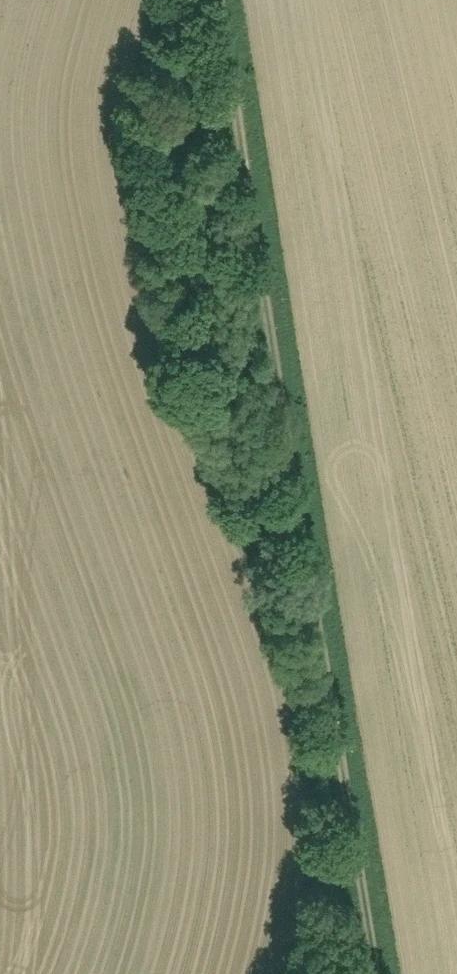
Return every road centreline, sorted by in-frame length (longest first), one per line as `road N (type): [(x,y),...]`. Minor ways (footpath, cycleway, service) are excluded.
road 1 (track): [(372,973),(302,424),(224,0)]

